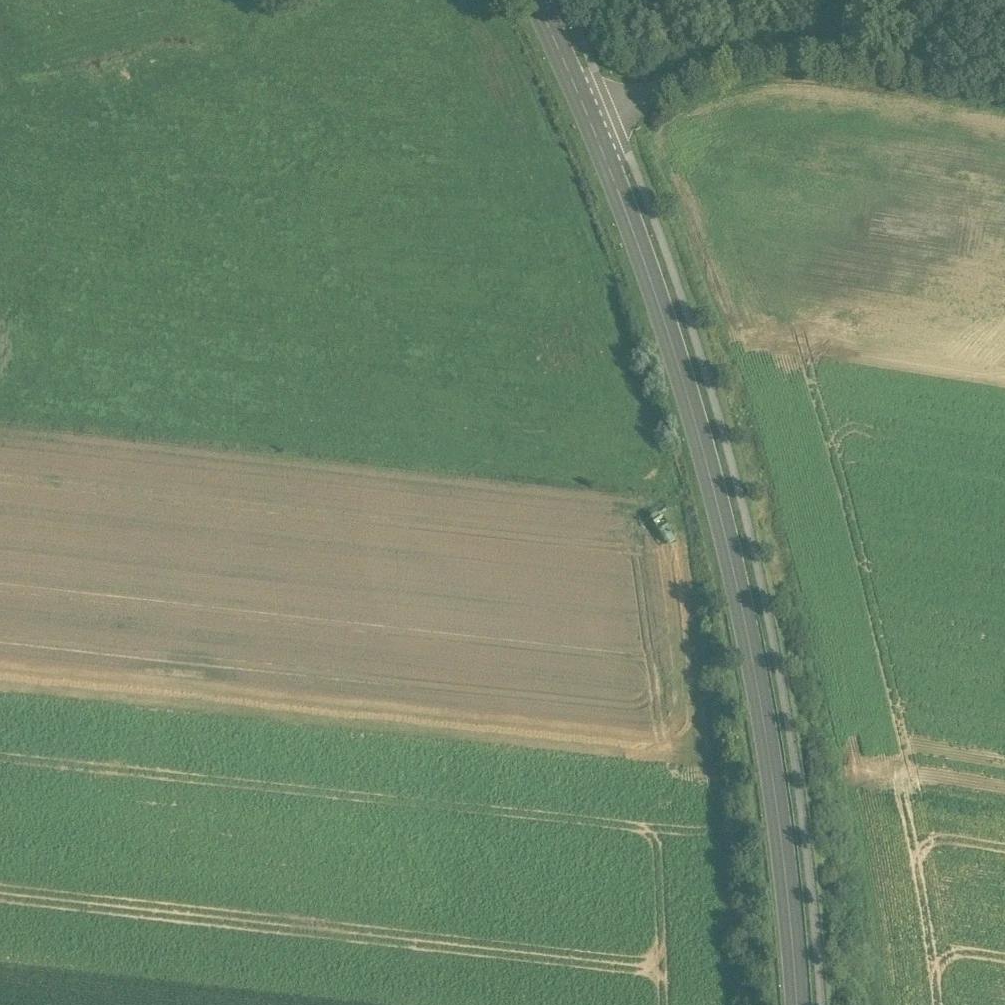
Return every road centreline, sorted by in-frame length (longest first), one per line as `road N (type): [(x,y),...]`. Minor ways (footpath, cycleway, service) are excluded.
road 1 (tertiary): [(800,1004),(765,719),(718,503),(681,368),(590,118)]
road 2 (residential): [(1004,88),(843,61),(753,62),(590,118)]
road 3 (tertiary): [(590,118),(537,0)]

